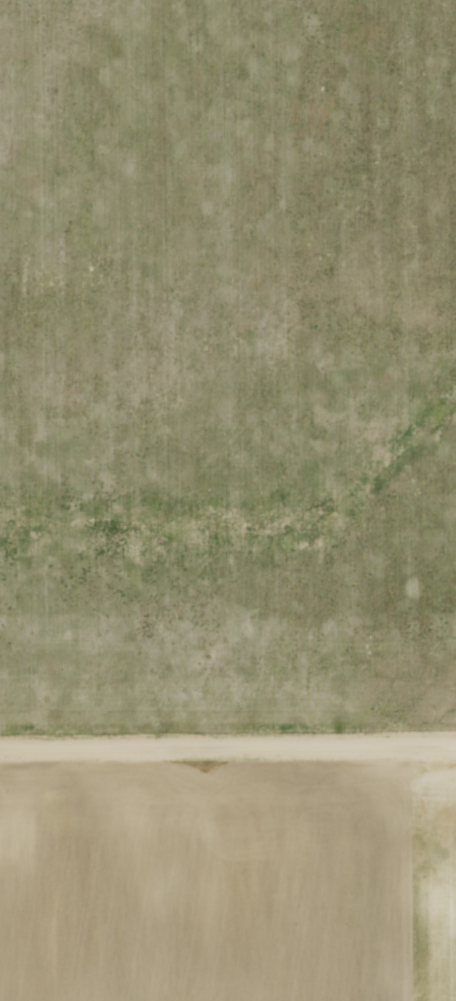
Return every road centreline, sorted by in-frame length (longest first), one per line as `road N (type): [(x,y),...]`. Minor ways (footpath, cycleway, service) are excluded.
road 1 (residential): [(455,746),(0,747)]

